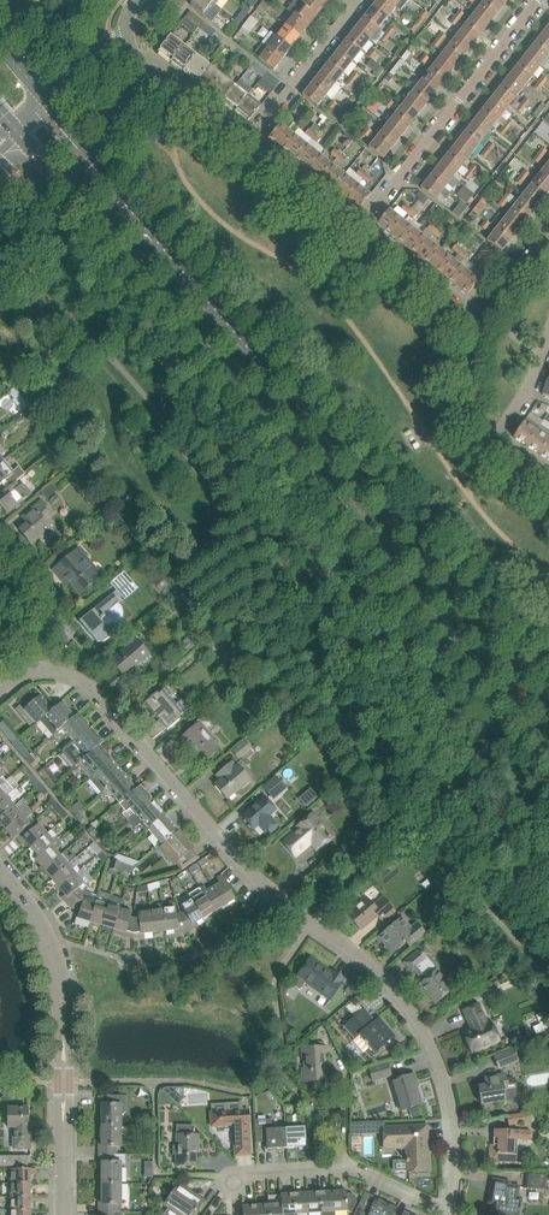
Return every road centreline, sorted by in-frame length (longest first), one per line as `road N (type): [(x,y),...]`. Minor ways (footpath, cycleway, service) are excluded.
road 1 (secondary): [(20,136),(548,755)]
road 2 (secondary): [(548,688),(44,111)]
road 3 (residential): [(449,1214),(457,1158),(452,1109),(434,1051),(410,1008),(355,951),(247,871),(75,684),(43,674)]
road 4 (unclassified): [(64,1214),(59,981),(46,938),(0,873)]
road 5 (residential): [(355,232),(538,0)]
road 6 (residential): [(449,1214),(343,1169),(235,1181)]
road 7 (residential): [(246,145),(360,0)]
road 8 (residential): [(246,145),(152,78),(127,30)]
road 9 (residential): [(43,674),(42,583),(0,532)]
road 10 (residential): [(478,326),(355,232)]
road 11 (residential): [(355,232),(246,145)]
road 12 (residential): [(493,447),(472,419),(464,388),(478,326)]
road 13 (residential): [(493,447),(548,335)]

